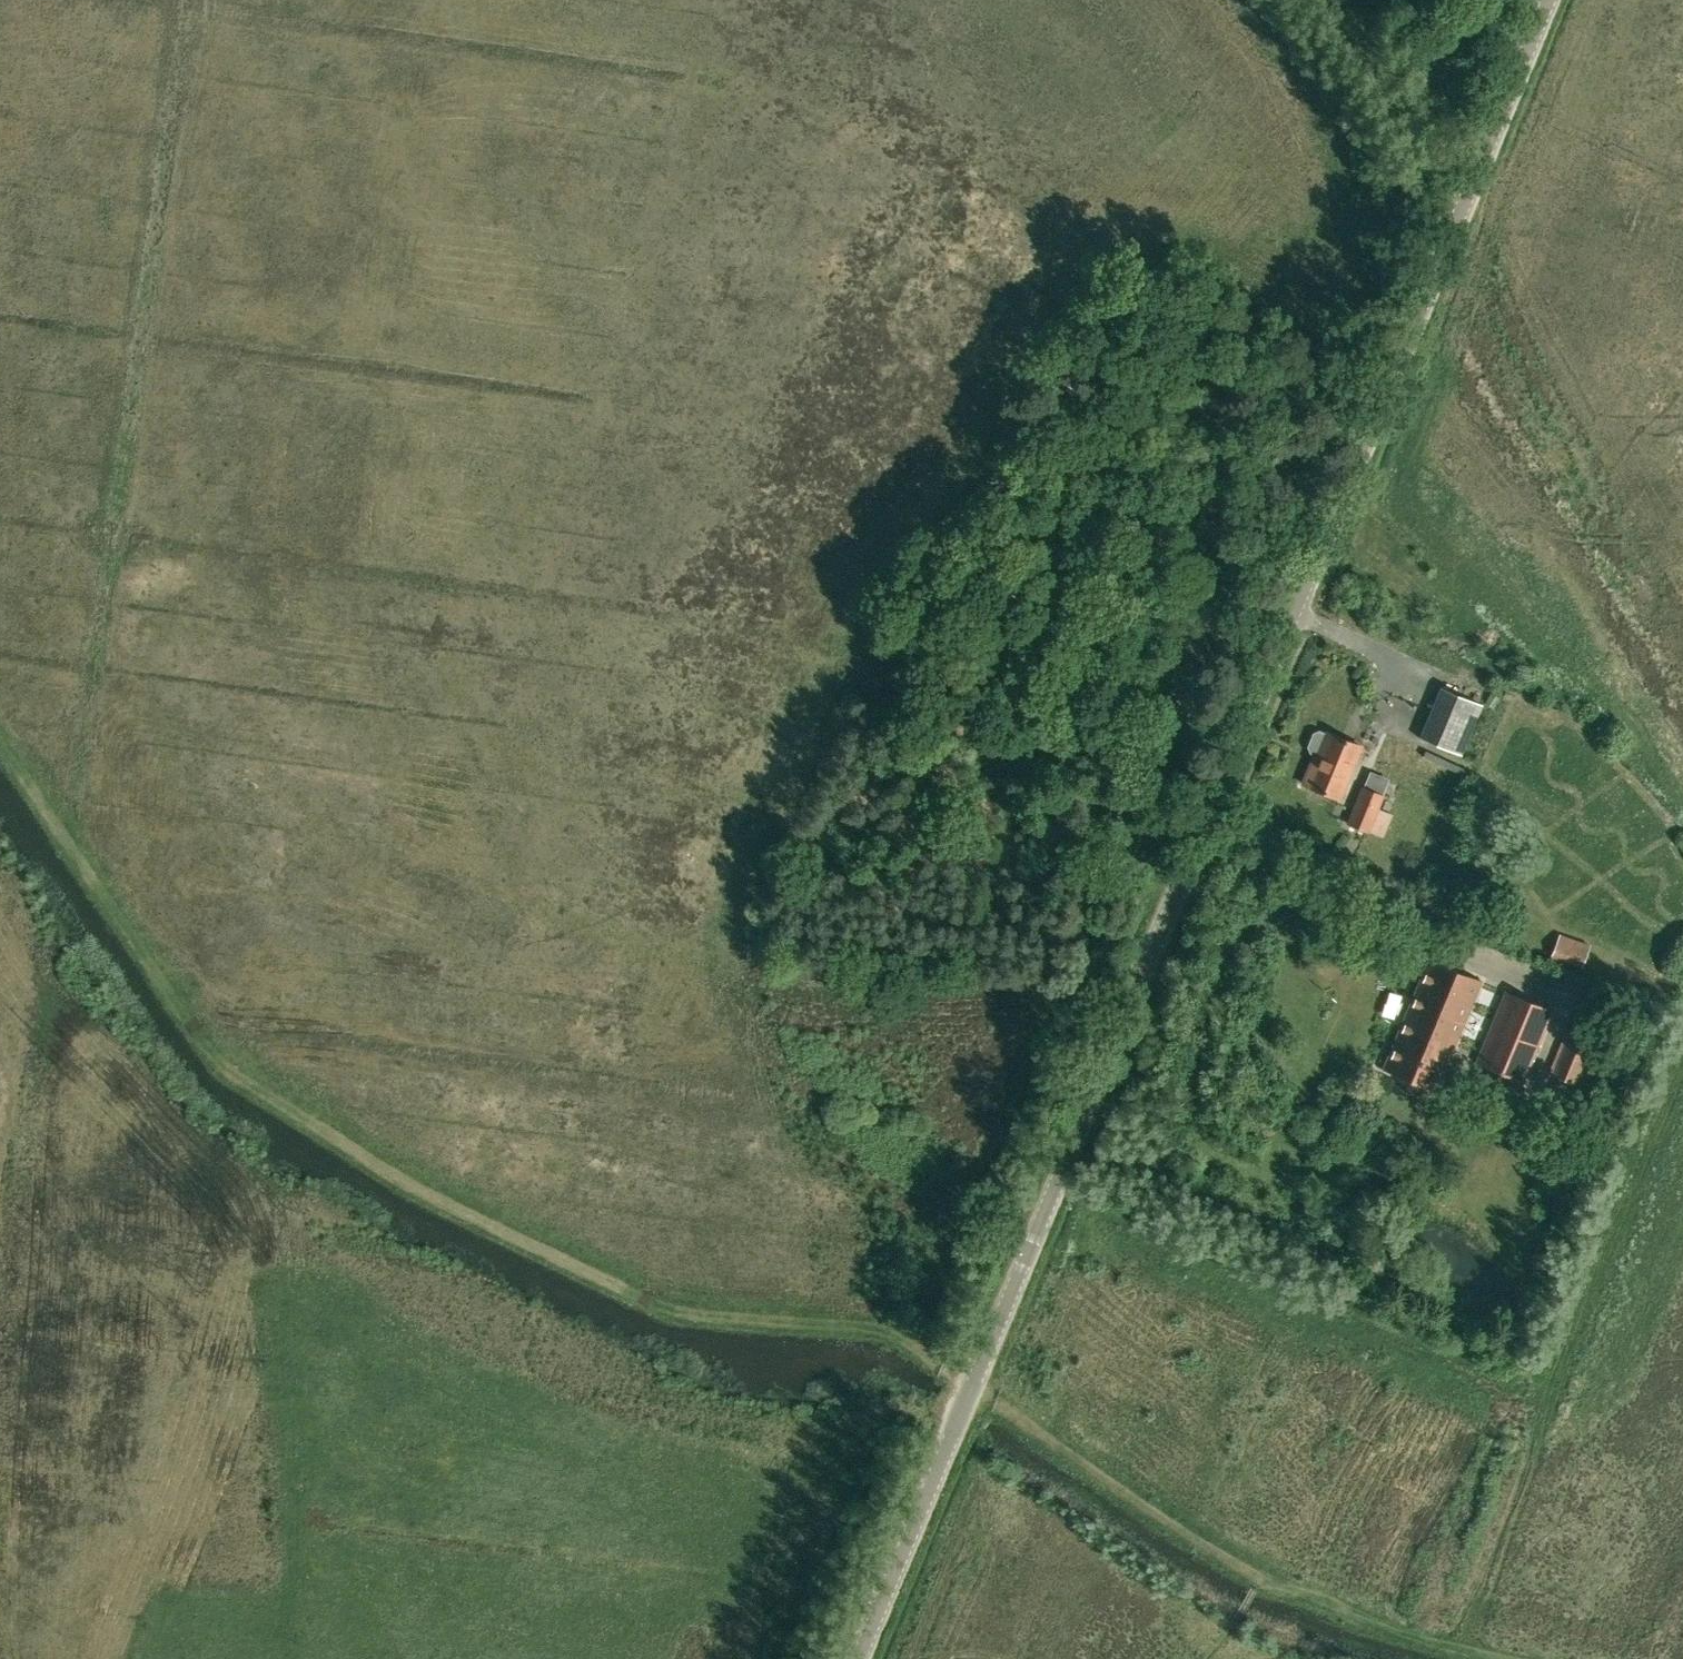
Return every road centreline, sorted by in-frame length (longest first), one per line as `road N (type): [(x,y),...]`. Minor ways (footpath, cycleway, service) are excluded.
road 1 (unclassified): [(856,1658),(1543,0)]
road 2 (track): [(1259,1579),(904,1338),(862,1326),(685,1310),(390,1169),(228,1073),(0,743)]

